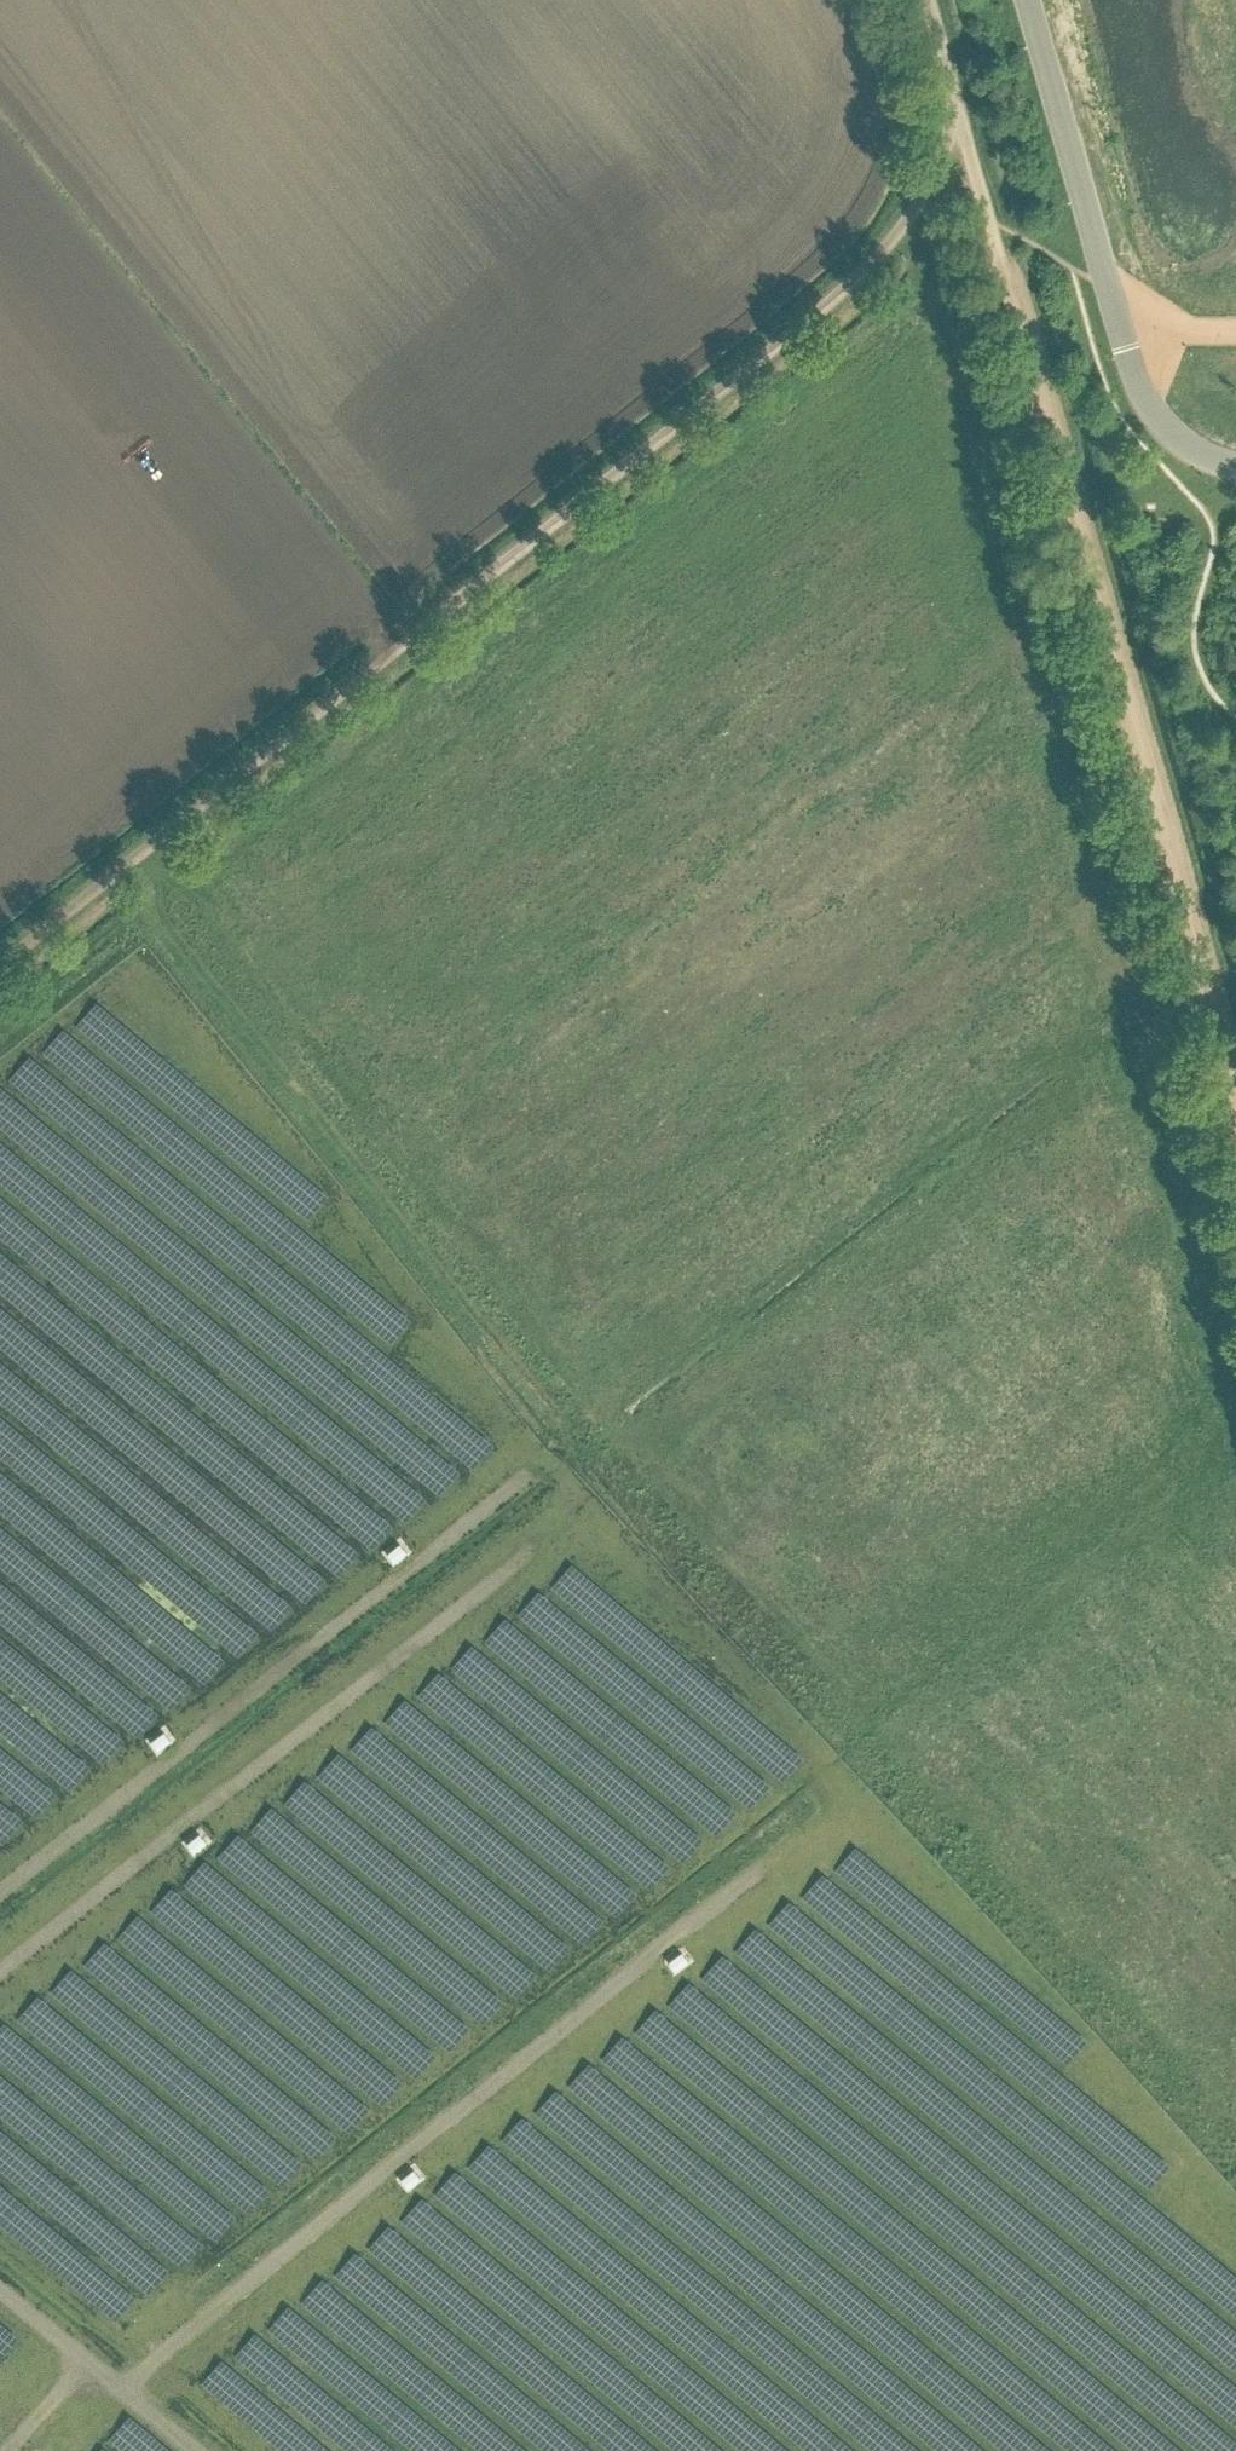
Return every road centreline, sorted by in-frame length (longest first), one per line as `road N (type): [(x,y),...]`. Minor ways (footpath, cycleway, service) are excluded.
road 1 (unclassified): [(0,957),(863,268),(902,218),(957,108)]
road 2 (track): [(987,214),(1235,1096)]
road 3 (residential): [(1159,329),(1123,312),(1103,277),(1025,0)]

